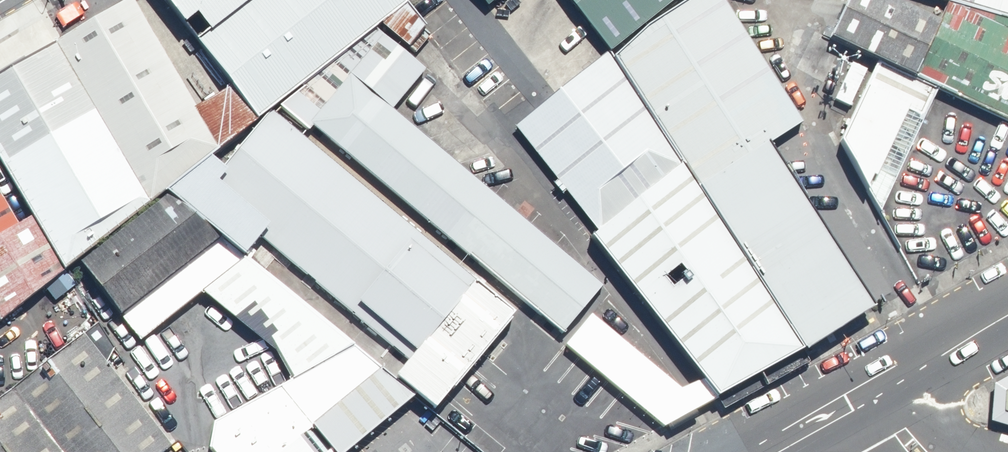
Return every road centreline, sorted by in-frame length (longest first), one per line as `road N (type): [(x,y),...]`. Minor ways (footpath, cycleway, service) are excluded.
road 1 (secondary): [(869,395),(1007,317)]

